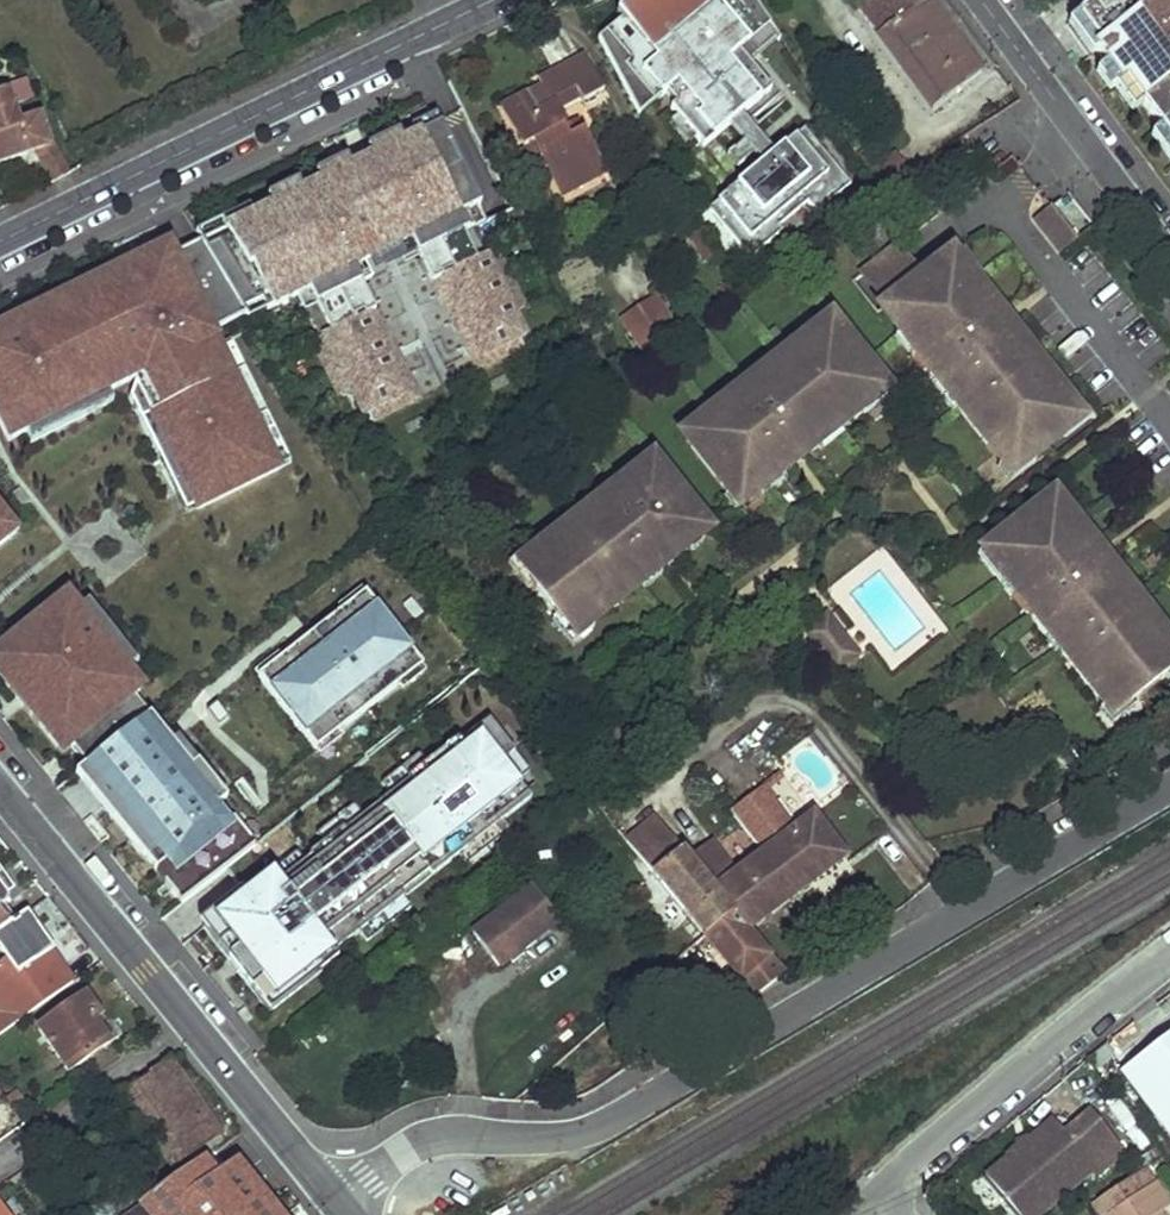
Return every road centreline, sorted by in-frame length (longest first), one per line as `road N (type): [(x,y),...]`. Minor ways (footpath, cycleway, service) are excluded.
road 1 (residential): [(335,1201),(422,1141),(593,1128),(1169,787)]
road 2 (residential): [(0,241),(496,0)]
road 3 (unclassified): [(1169,955),(882,1196)]
road 4 (residential): [(1169,257),(981,0)]
road 5 (residential): [(0,791),(194,1020)]
road 6 (residential): [(194,1020),(0,1156)]
road 7 (residential): [(194,1020),(335,1201)]

